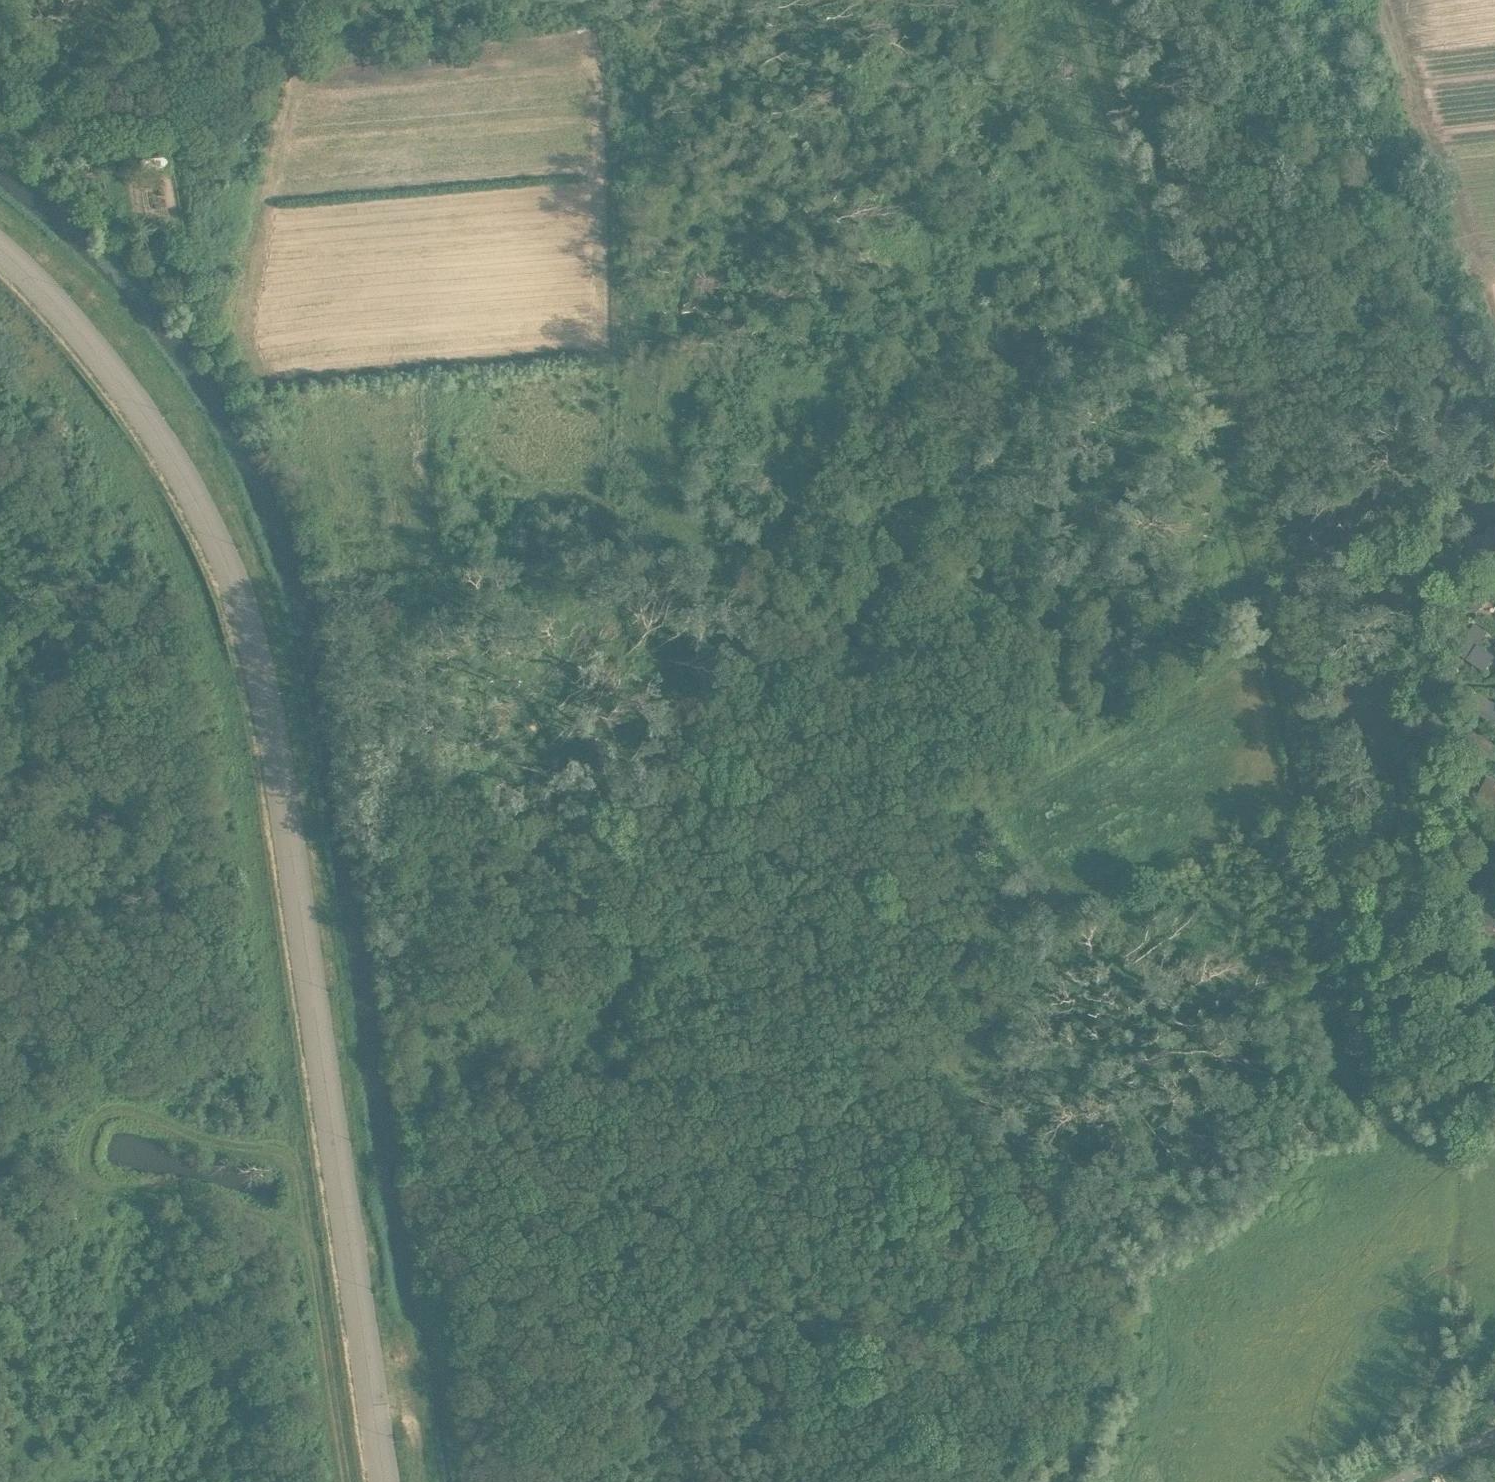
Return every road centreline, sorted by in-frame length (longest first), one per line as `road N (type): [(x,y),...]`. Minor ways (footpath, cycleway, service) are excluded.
road 1 (track): [(1494,883),(1349,882),(1313,865),(1182,381)]
road 2 (track): [(1182,381),(1150,236),(1094,48),(1069,0)]
road 3 (track): [(1379,0),(1494,357)]

